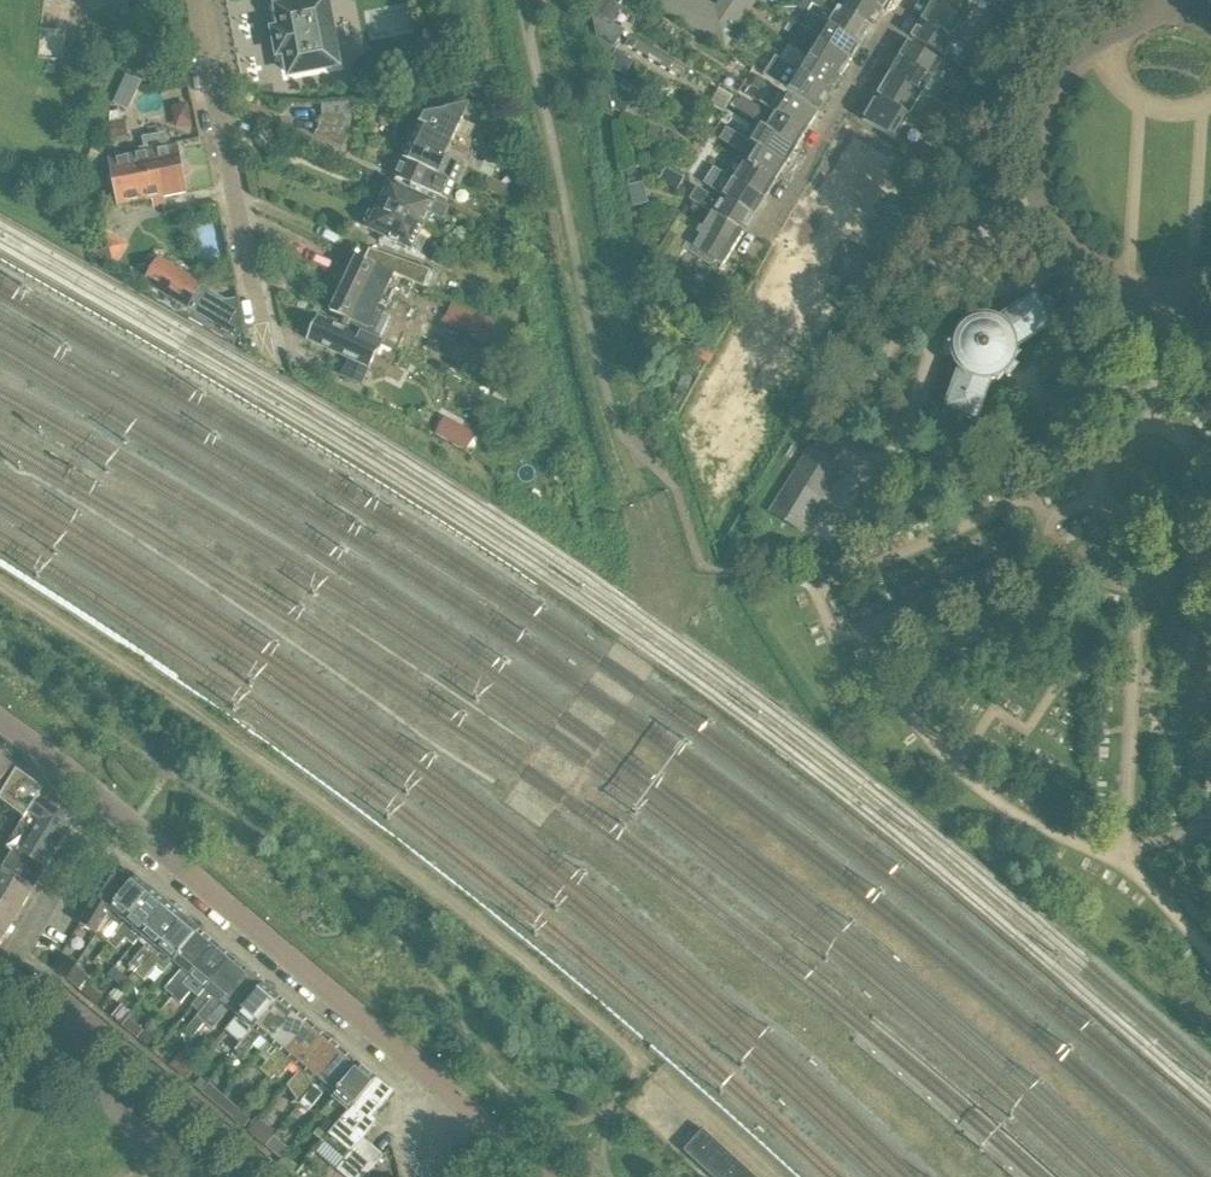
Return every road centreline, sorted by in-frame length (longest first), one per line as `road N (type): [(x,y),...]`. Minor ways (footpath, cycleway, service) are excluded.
road 1 (residential): [(108,805),(451,1095)]
road 2 (residential): [(194,0),(266,349)]
road 3 (residential): [(766,233),(911,0)]
road 4 (residential): [(108,805),(6,980)]
road 5 (residential): [(0,721),(108,805)]
road 6 (residential): [(451,1095),(554,1176)]

